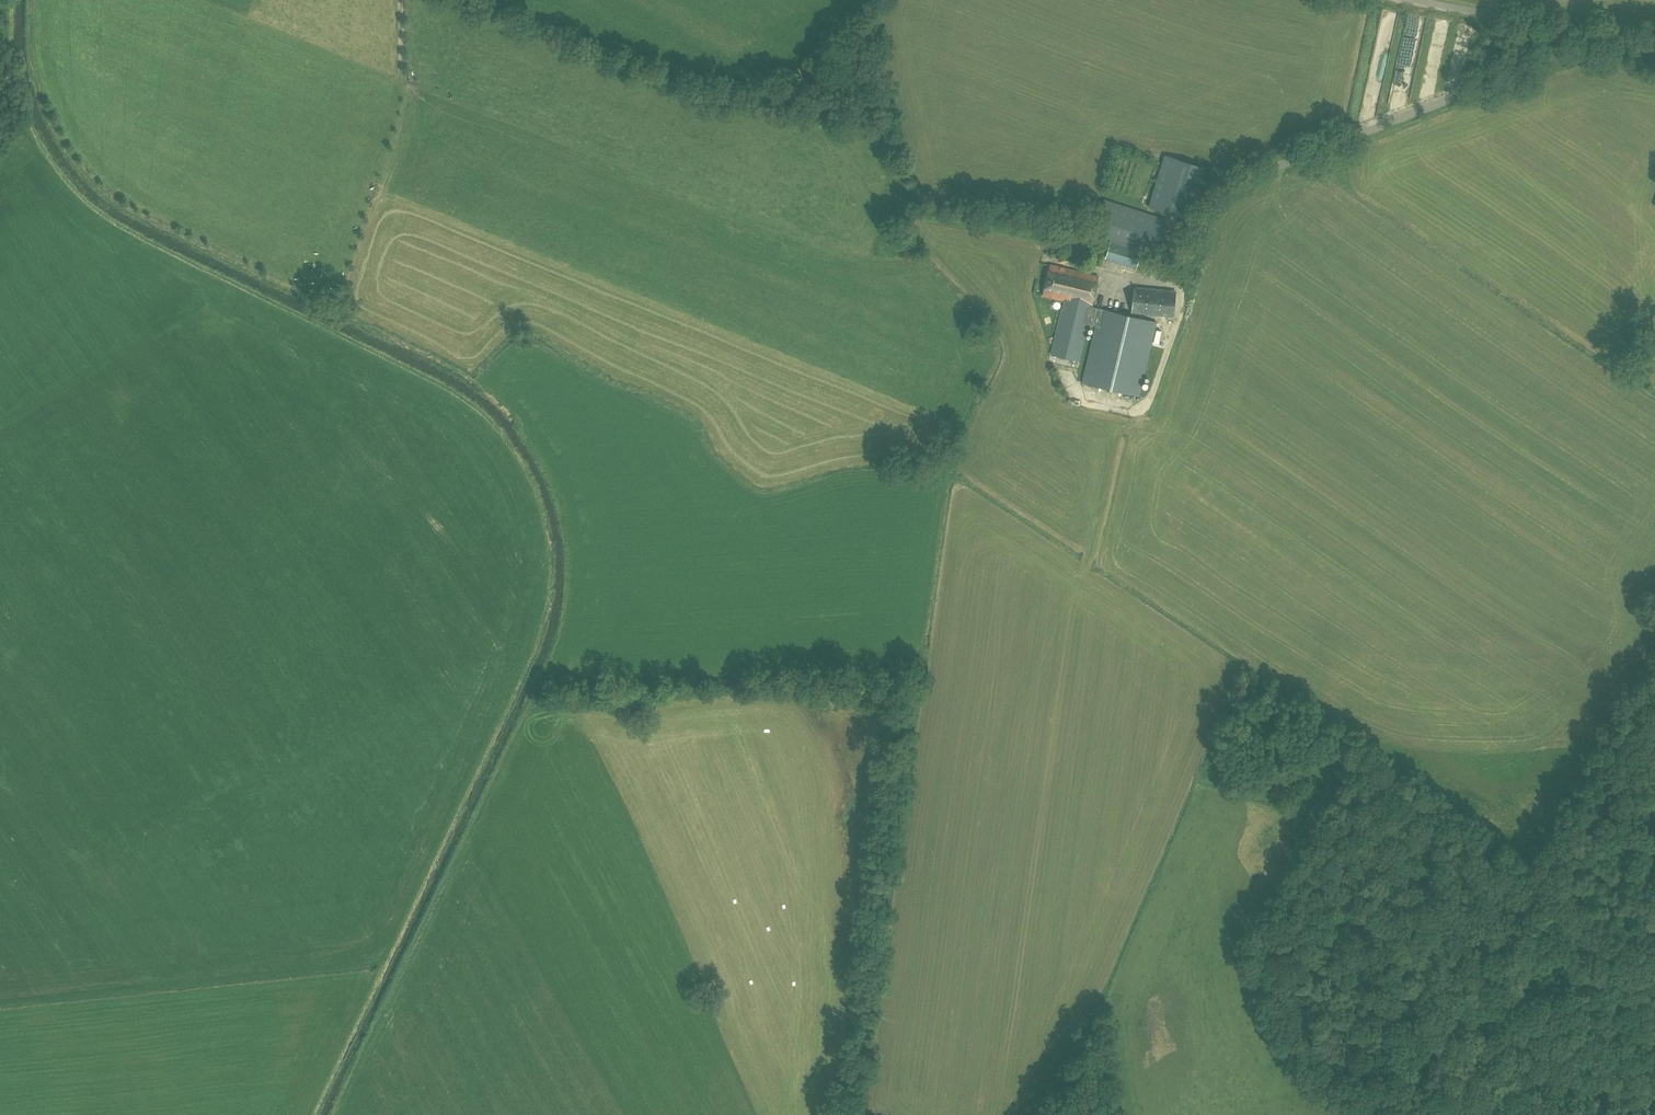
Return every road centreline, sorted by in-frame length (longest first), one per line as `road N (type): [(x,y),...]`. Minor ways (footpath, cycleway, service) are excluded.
road 1 (unclassified): [(1654,44),(1413,0)]

